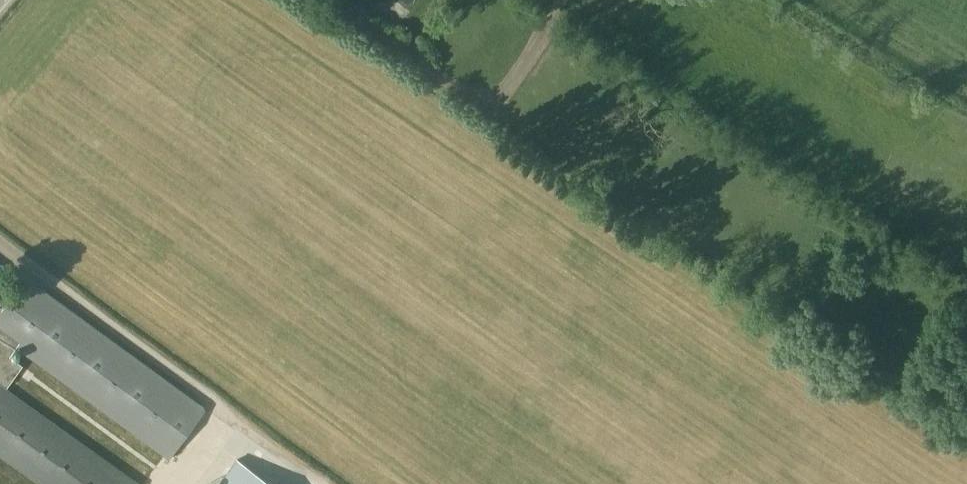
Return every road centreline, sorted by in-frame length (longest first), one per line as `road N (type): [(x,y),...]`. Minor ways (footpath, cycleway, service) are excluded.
road 1 (unclassified): [(0,245),(318,483)]

